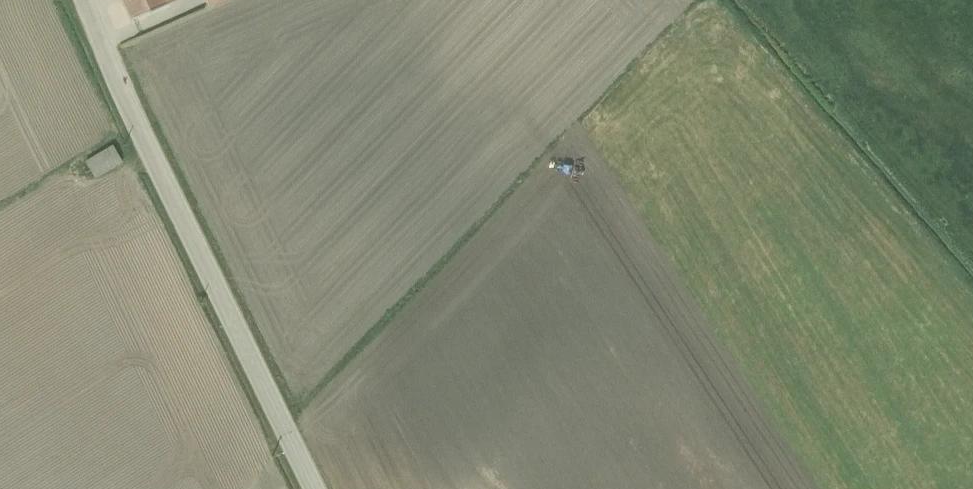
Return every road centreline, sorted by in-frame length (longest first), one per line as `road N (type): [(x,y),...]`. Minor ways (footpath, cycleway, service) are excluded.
road 1 (residential): [(83,0),(119,95),(309,488)]

